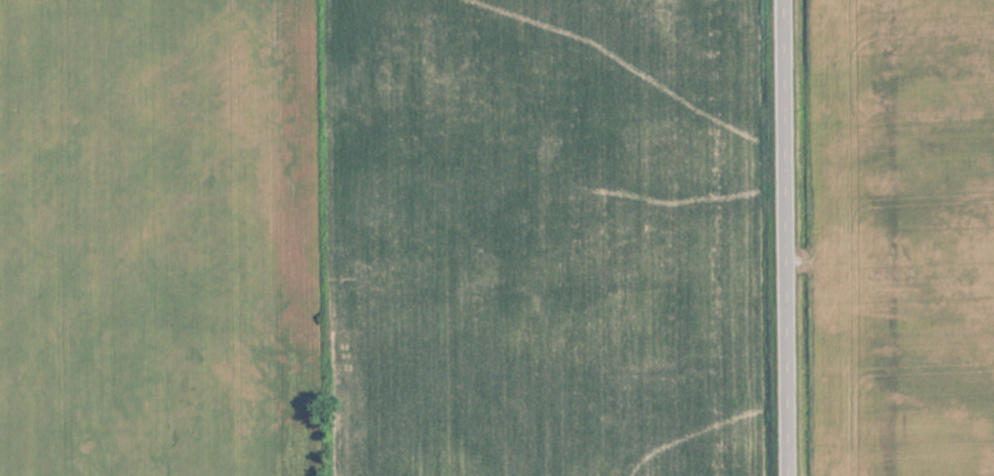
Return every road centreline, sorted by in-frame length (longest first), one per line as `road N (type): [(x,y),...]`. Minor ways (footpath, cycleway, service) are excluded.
road 1 (residential): [(793,475),(788,0)]

